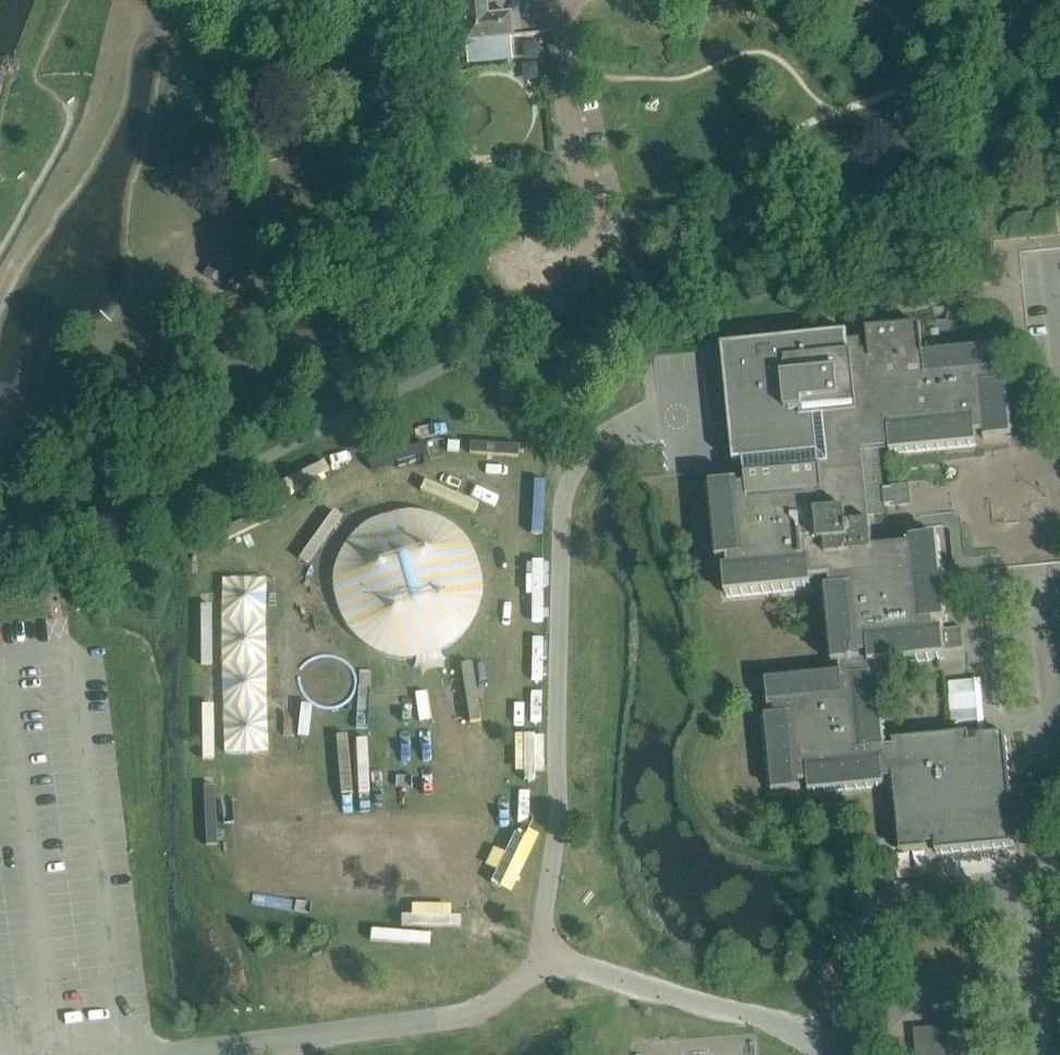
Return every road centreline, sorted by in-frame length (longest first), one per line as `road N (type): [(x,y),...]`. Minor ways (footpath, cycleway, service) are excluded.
road 1 (unclassified): [(649,419),(580,461),(561,511),(560,832),(547,961)]
road 2 (unclassified): [(547,961),(471,1014),(155,1051)]
road 3 (residential): [(834,1043),(831,979),(864,923),(900,897),(1059,874)]
road 4 (unclassified): [(547,961),(834,1043)]

